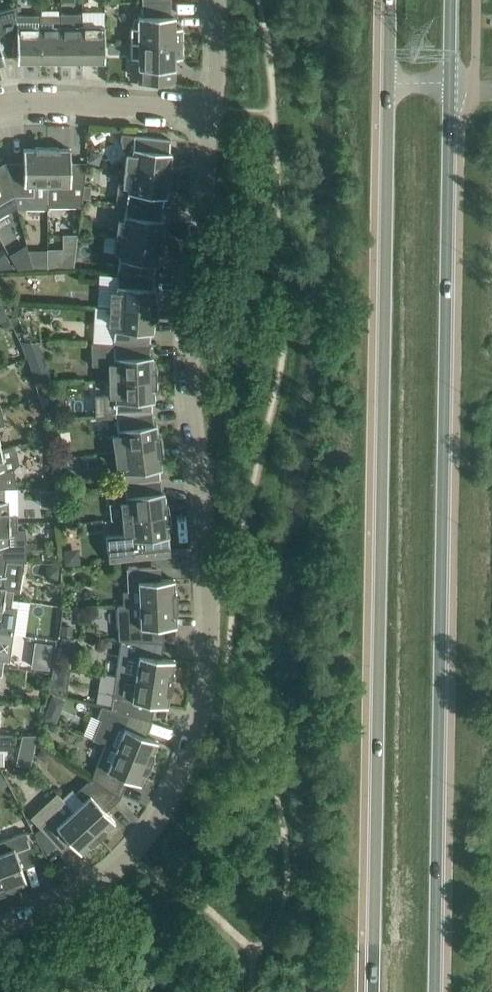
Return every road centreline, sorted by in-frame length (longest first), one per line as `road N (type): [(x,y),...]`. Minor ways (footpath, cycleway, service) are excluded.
road 1 (secondary): [(392,0),(373,991)]
road 2 (secondary): [(437,991),(453,0)]
road 3 (unclassified): [(0,929),(84,891),(121,865),(171,797),(197,729),(210,601),(189,349),(213,113)]
road 4 (unclassified): [(0,106),(44,101),(213,113)]

